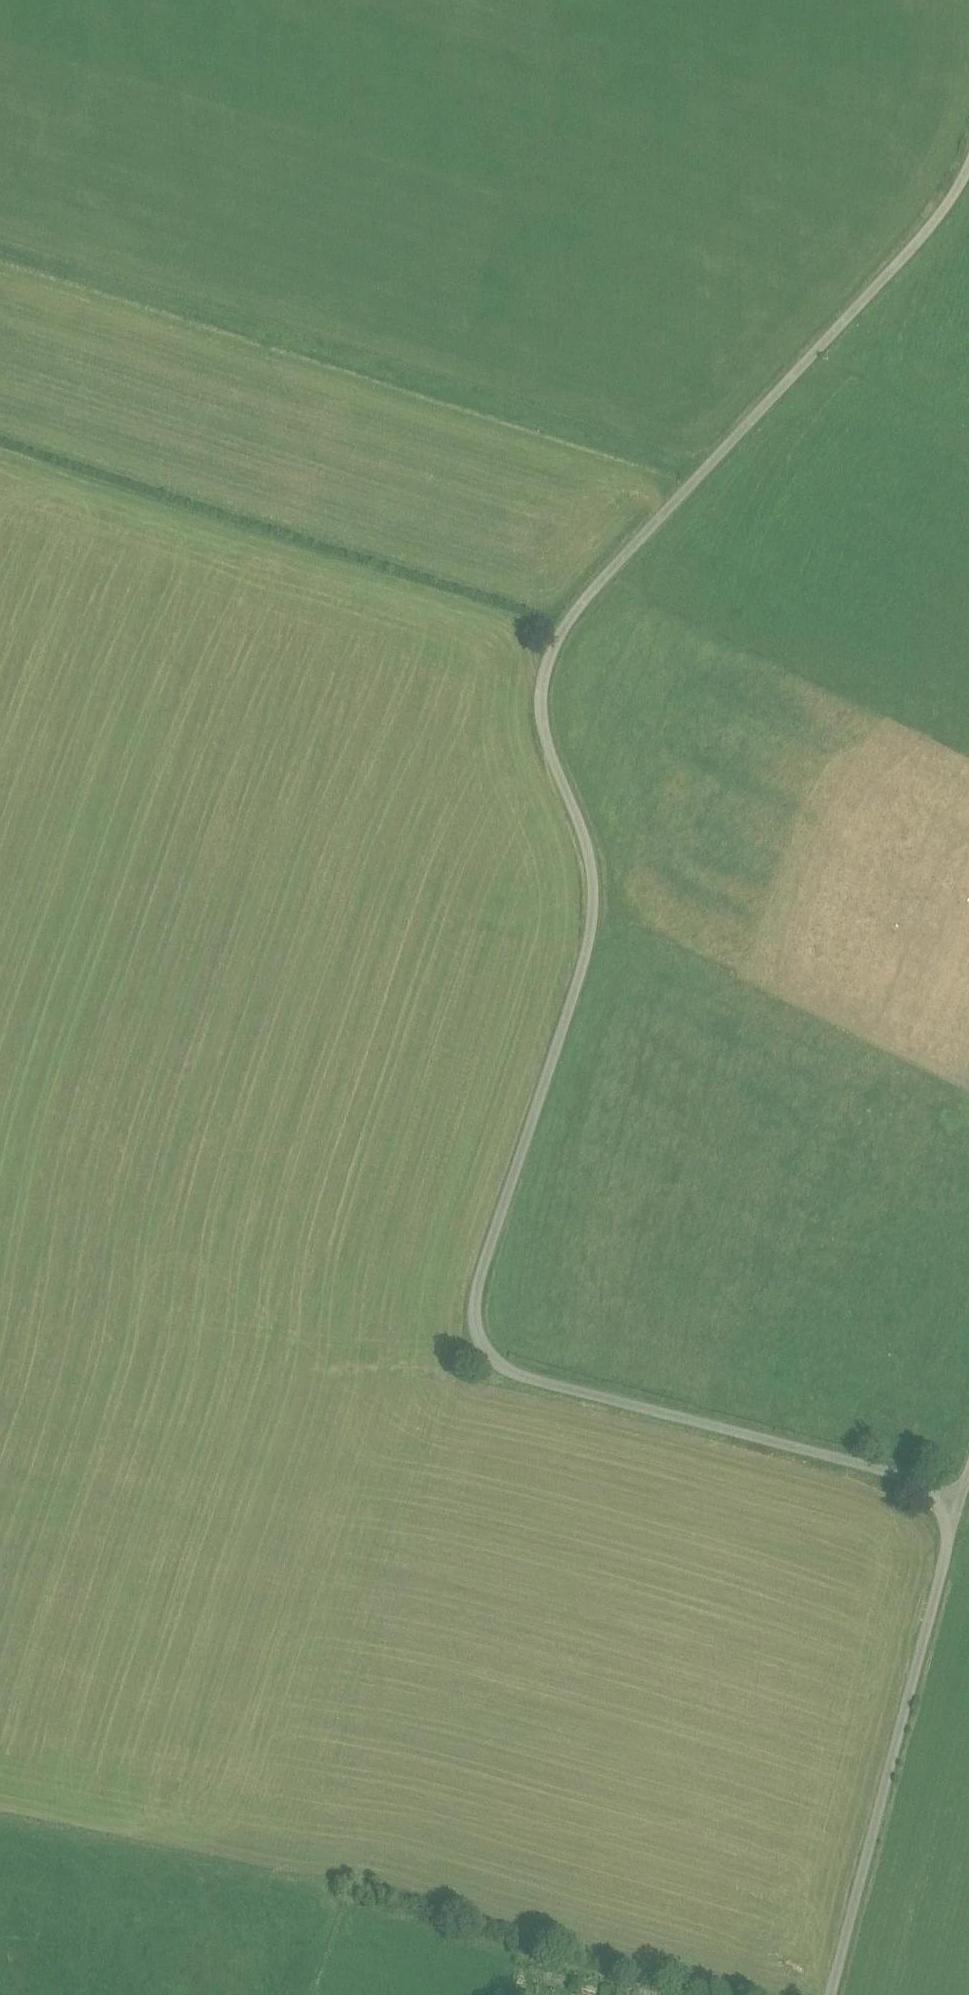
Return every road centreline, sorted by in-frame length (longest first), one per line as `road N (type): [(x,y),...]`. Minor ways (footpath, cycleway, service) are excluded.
road 1 (unclassified): [(833,1994),(956,1528),(951,1503),(916,1483),(503,1373),(481,1349),(475,1312),(596,913),(591,853),(545,737),(542,684),(556,640),(956,200),(968,176)]

